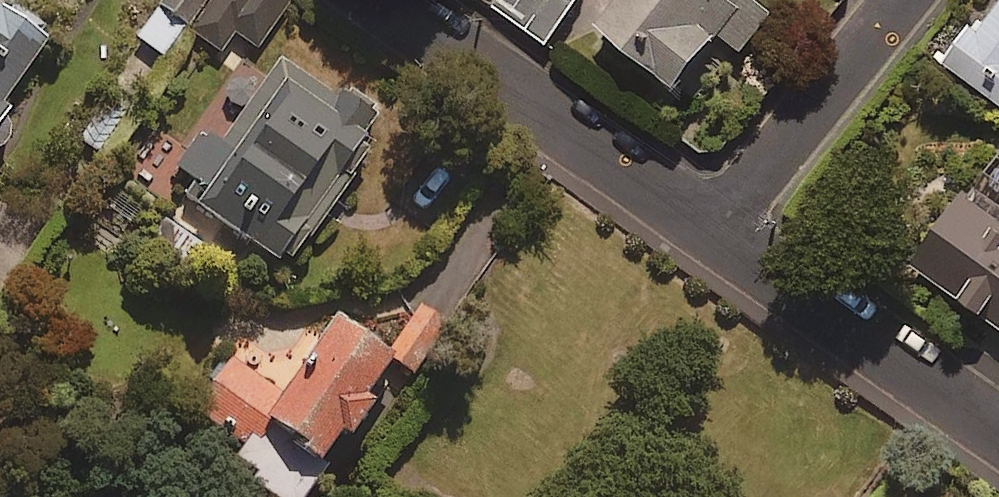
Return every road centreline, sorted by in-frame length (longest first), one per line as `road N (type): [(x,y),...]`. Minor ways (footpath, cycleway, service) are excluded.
road 1 (residential): [(376,0),(714,238)]
road 2 (residential): [(714,238),(998,435)]
road 3 (residential): [(904,0),(714,238)]

